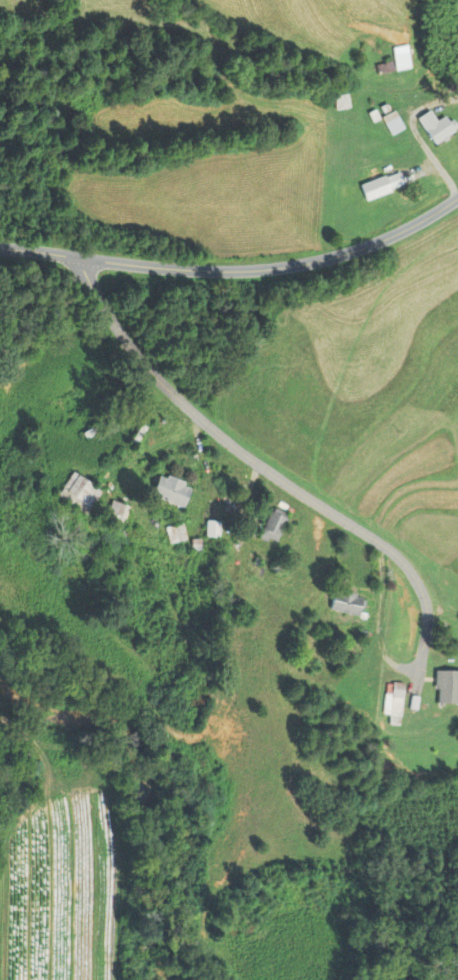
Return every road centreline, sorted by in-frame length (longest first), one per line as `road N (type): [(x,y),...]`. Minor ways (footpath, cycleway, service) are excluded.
road 1 (residential): [(82,261),(116,333),(192,414),(396,556),(426,602),(418,664)]
road 2 (residential): [(0,248),(200,272),(273,270),(395,237),(457,199)]

